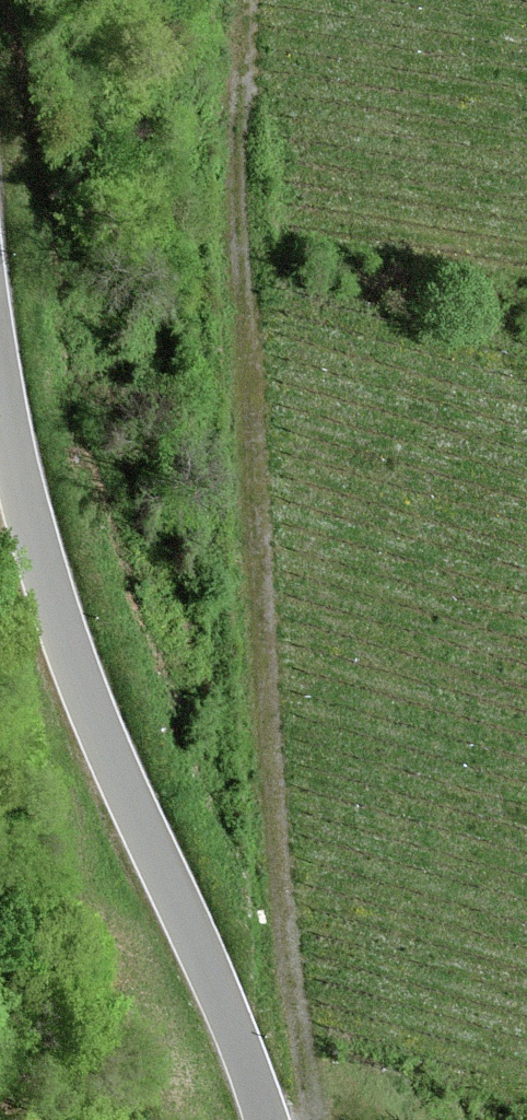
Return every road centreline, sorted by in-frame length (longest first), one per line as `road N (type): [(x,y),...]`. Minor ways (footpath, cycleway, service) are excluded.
road 1 (track): [(240,0),(238,215),(266,749),(309,1119)]
road 2 (tertiary): [(264,1119),(80,684),(0,394)]

